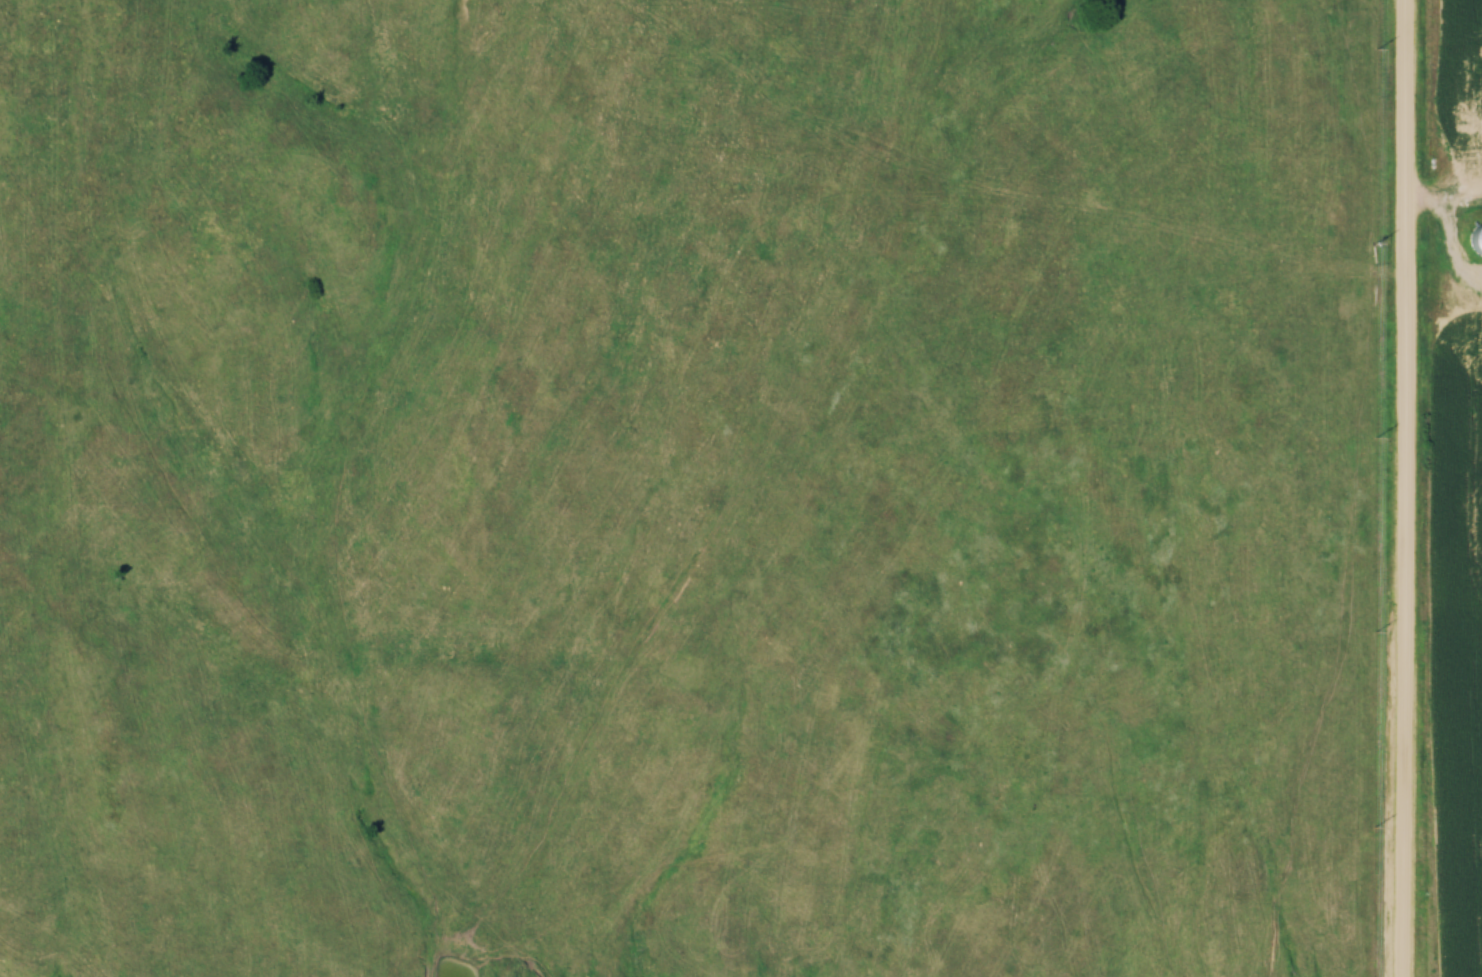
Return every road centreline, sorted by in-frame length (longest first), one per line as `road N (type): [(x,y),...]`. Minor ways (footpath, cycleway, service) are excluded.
road 1 (tertiary): [(1403,976),(1408,0)]

